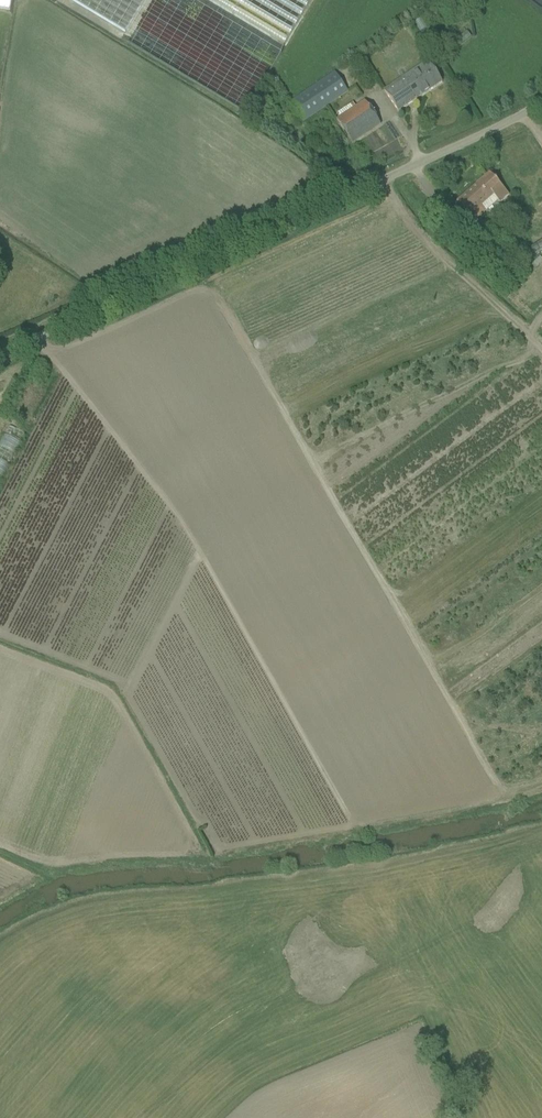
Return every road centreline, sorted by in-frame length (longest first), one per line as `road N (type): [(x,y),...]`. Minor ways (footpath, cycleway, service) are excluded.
road 1 (unclassified): [(0,354),(541,103)]

